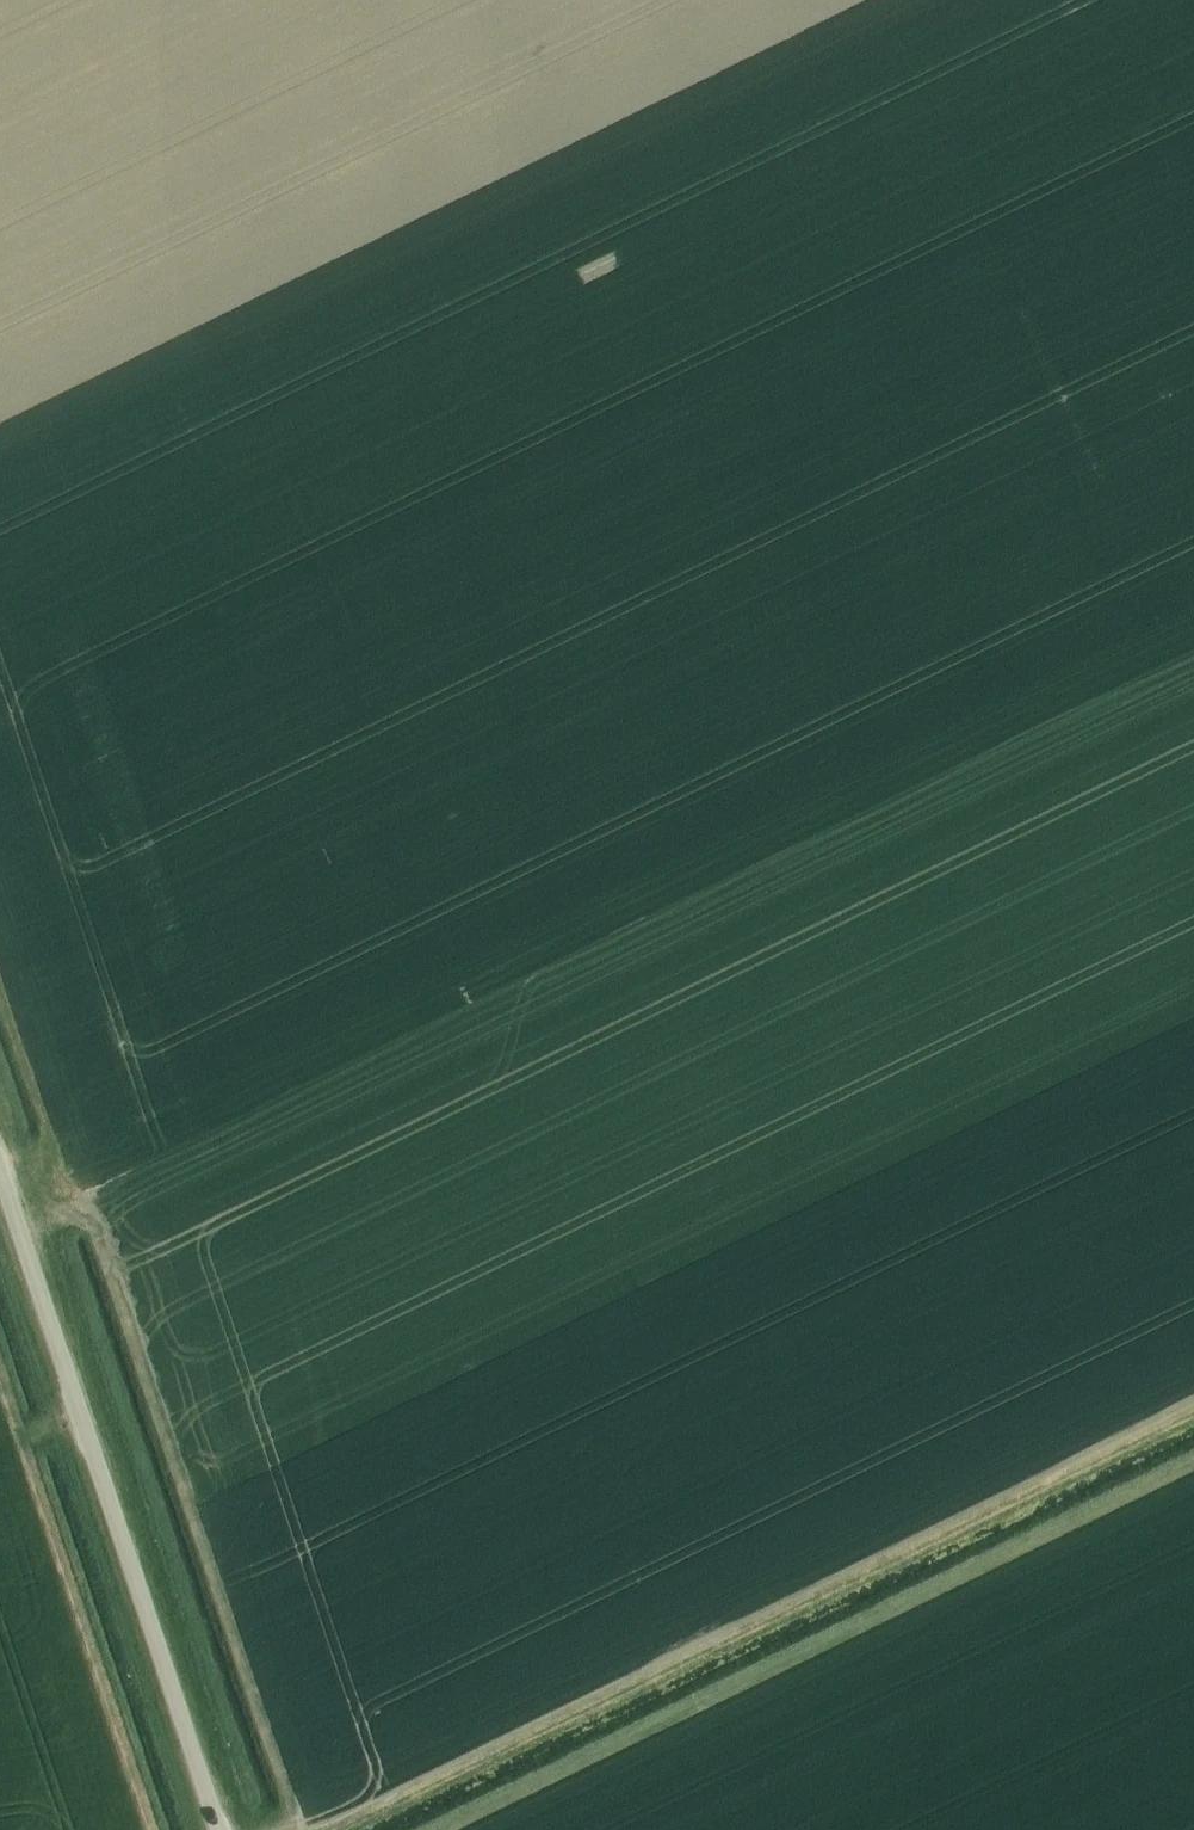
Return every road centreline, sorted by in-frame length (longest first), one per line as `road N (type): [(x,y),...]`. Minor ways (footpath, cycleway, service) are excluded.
road 1 (unclassified): [(221,1829),(0,1167)]

